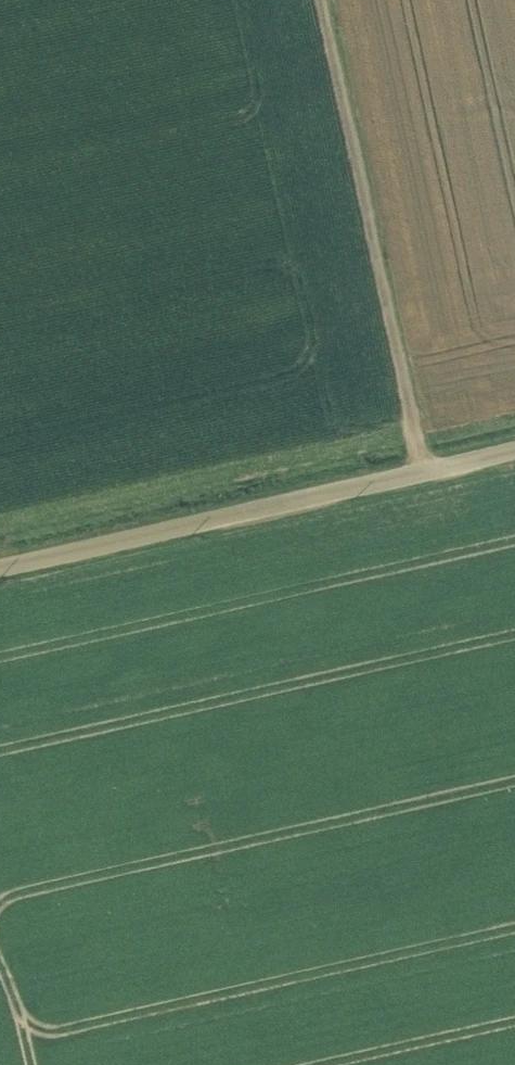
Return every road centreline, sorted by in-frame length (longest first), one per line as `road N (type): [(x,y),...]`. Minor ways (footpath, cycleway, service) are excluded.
road 1 (unclassified): [(0,567),(514,449)]

